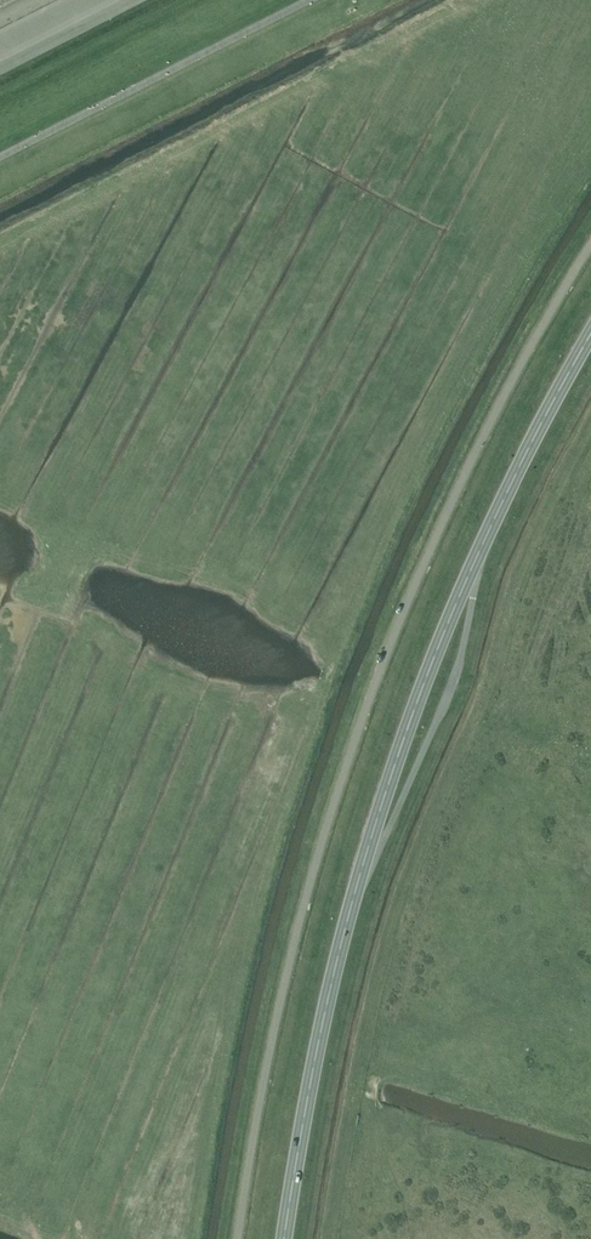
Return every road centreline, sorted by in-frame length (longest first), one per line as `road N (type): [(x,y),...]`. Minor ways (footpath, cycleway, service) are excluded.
road 1 (unclassified): [(236,1238),(282,989),(348,750),(461,477),(590,242)]
road 2 (trunk): [(283,1238),(333,972),(403,737),(482,543),(590,336)]

